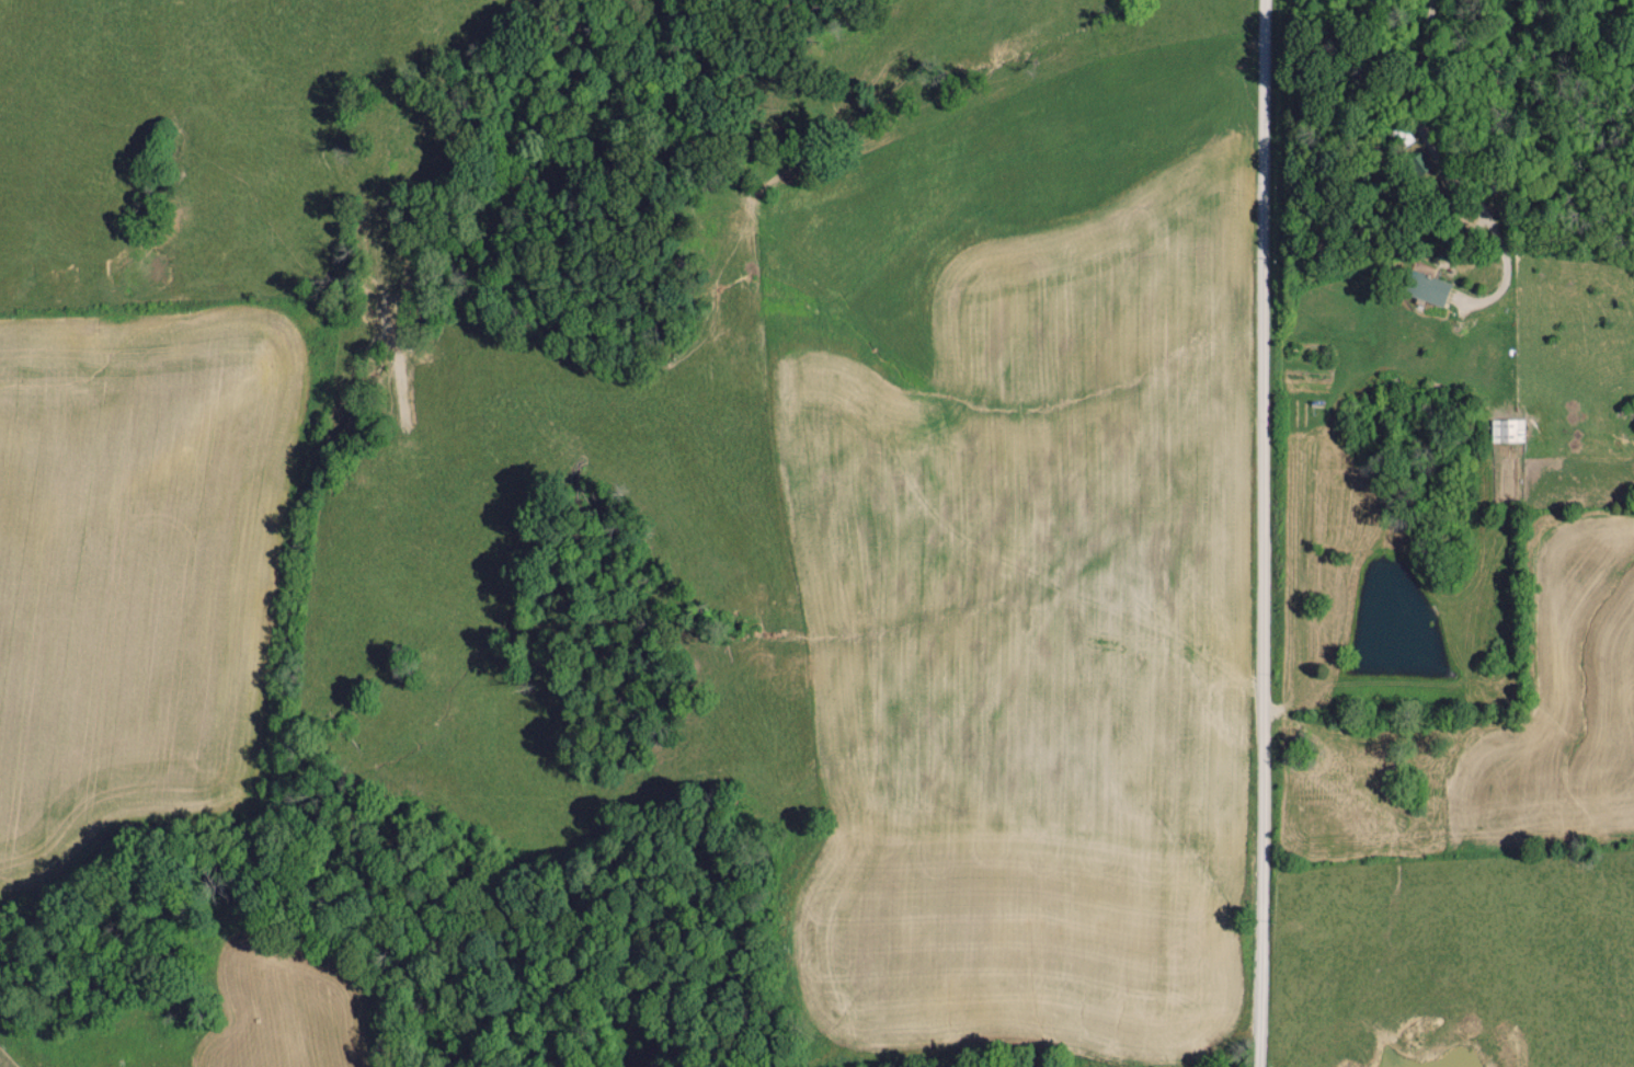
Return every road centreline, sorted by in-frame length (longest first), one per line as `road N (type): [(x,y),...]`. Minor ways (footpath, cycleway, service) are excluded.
road 1 (residential): [(1259,1066),(1261,0)]

